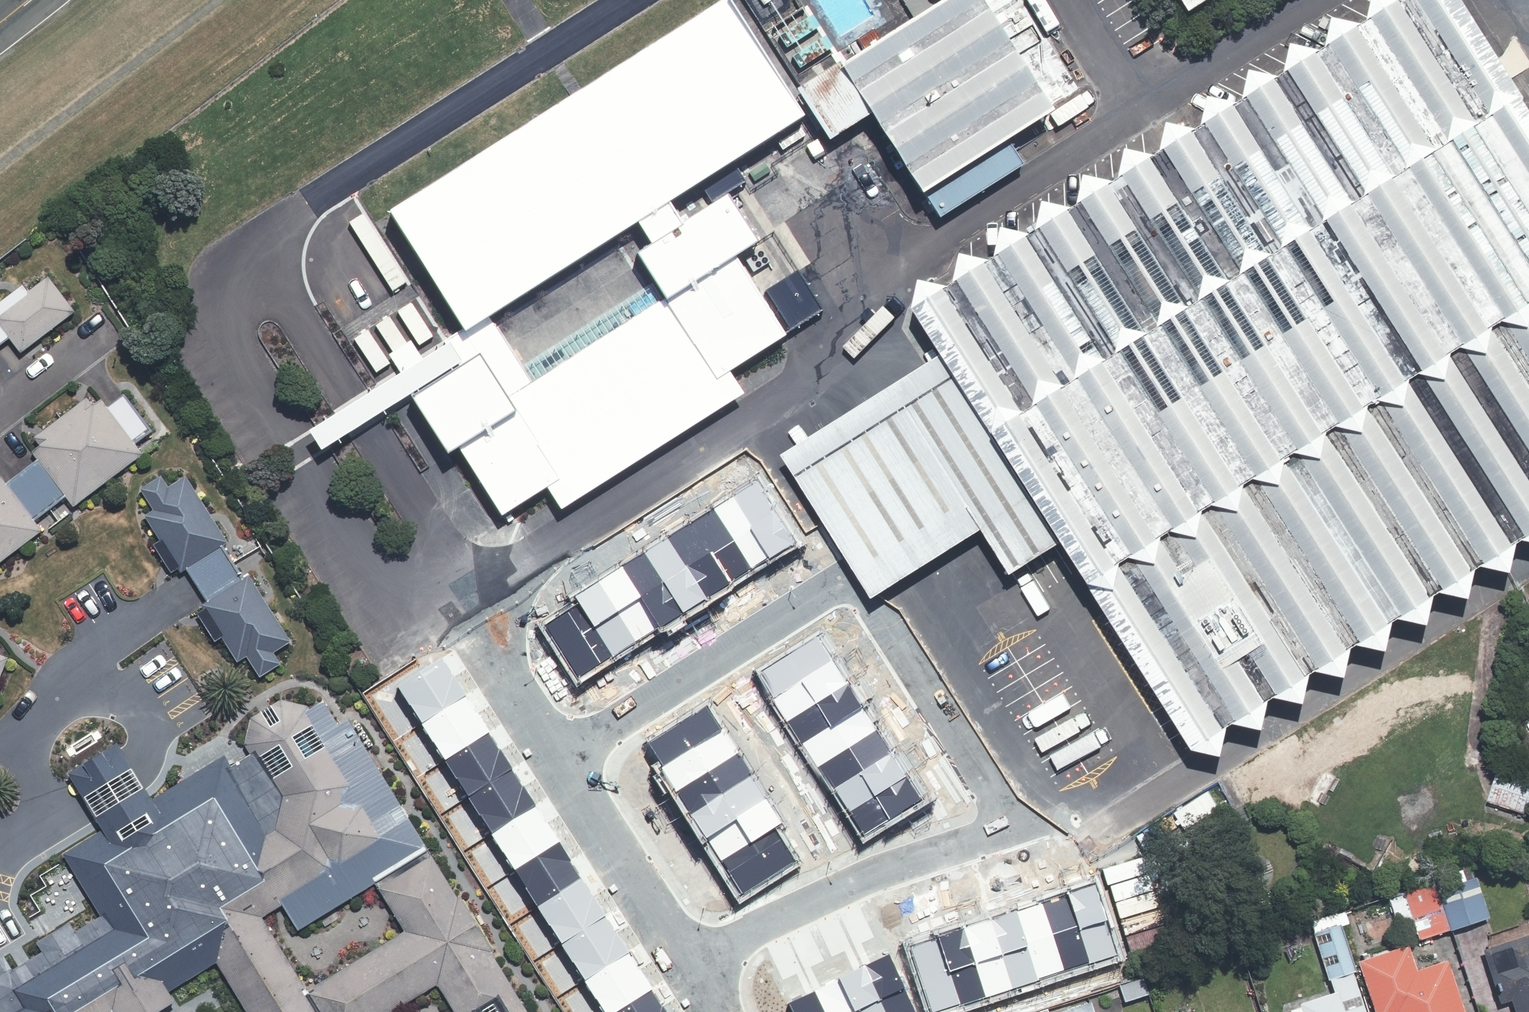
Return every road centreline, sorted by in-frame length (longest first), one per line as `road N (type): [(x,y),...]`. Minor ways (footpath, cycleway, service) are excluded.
road 1 (unknown): [(1528,405),(1413,221),(849,578)]
road 2 (residential): [(1007,828),(849,578),(563,751)]
road 3 (unknown): [(1178,374),(948,0)]
road 4 (unknown): [(1121,409),(1309,700)]
road 5 (residential): [(696,971),(813,902),(1007,828)]
road 6 (residential): [(563,751),(696,971)]
road 7 (residential): [(478,620),(563,751)]

